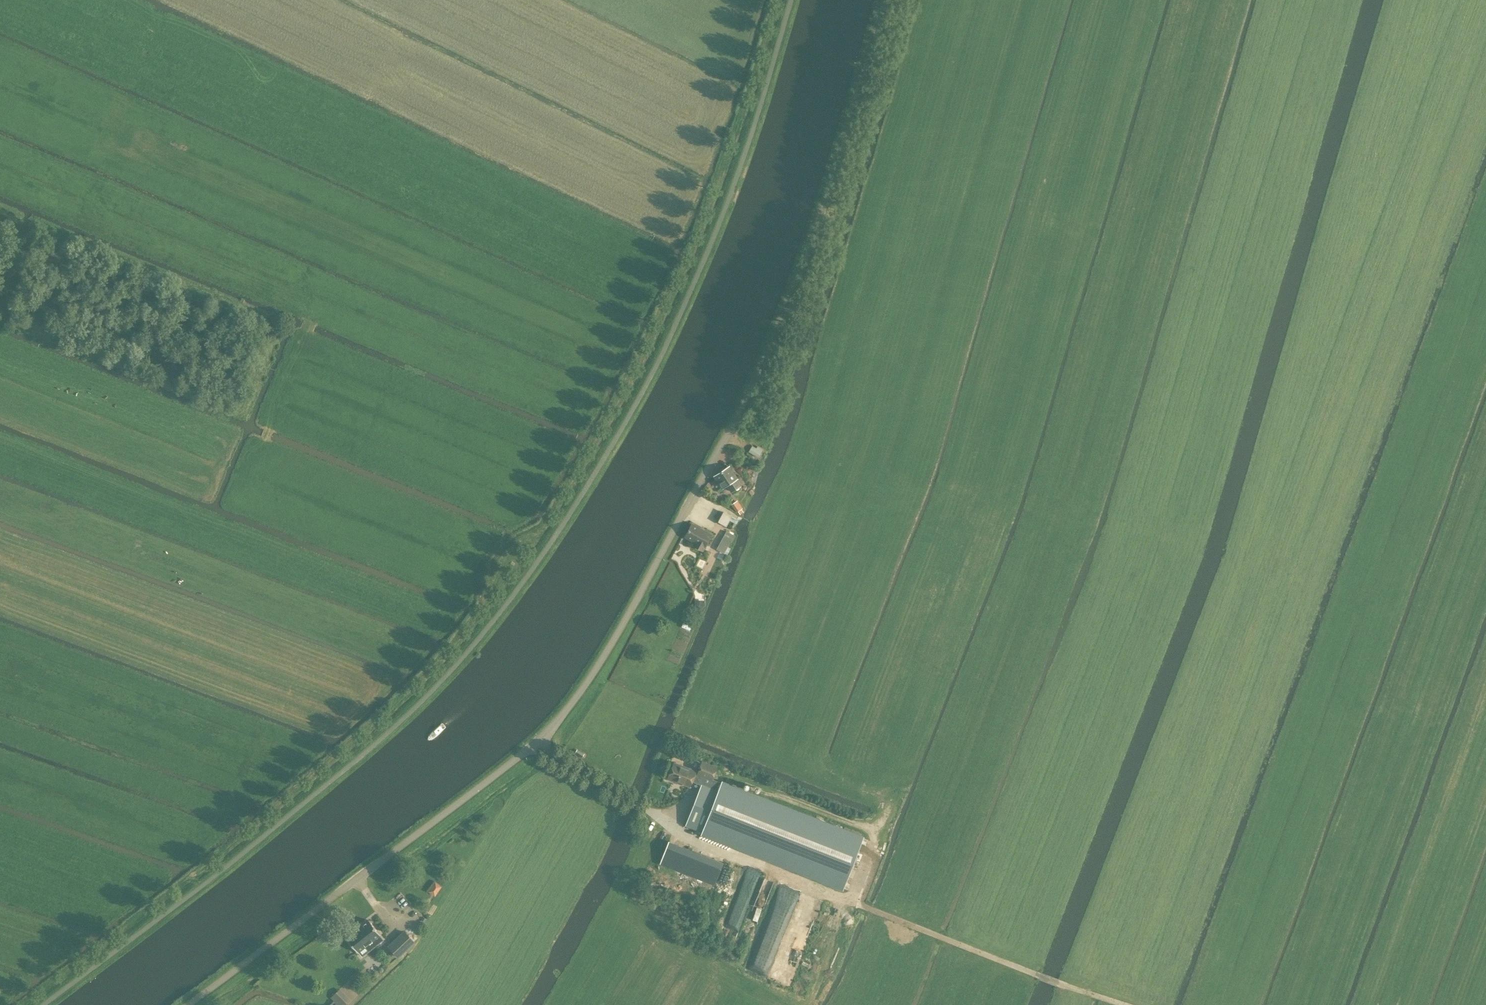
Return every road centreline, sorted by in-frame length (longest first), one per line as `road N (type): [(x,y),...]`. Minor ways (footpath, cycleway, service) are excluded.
road 1 (track): [(536,744),(686,835),(853,901),(887,817),(881,801),(818,770),(927,474),(1335,580)]
road 2 (unclassified): [(191,1004),(497,775),(578,699),(756,381),(805,260),(883,0)]

